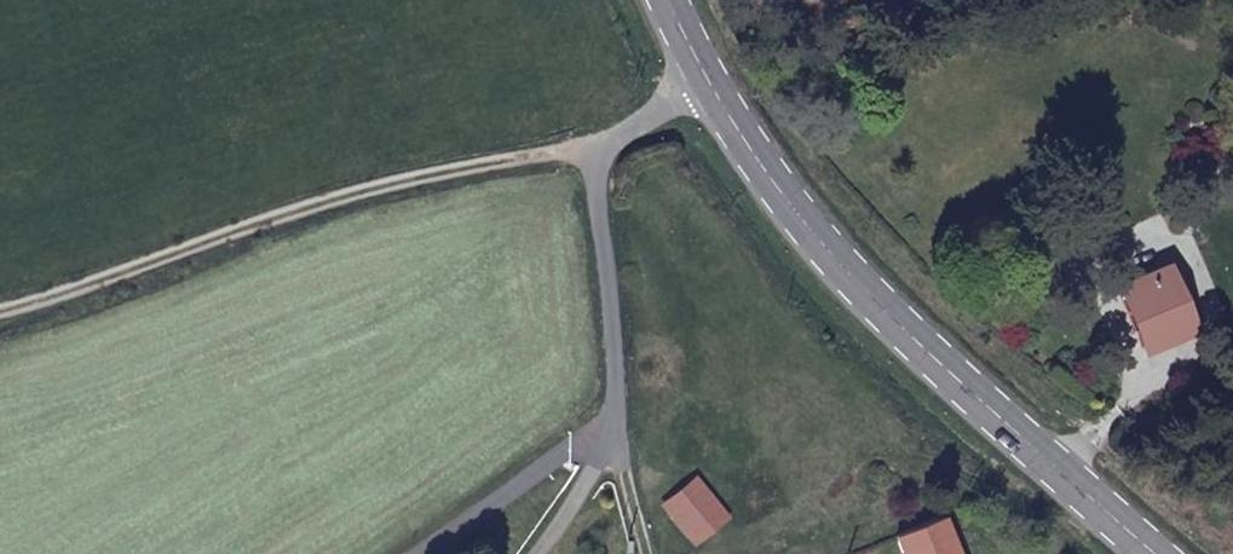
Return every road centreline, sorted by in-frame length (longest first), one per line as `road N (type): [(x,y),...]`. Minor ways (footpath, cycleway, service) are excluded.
road 1 (primary): [(712,86),(811,226),(887,310),(1160,553)]
road 2 (track): [(0,319),(410,179),(592,151)]
road 3 (unclassified): [(712,86),(592,151),(616,439)]

